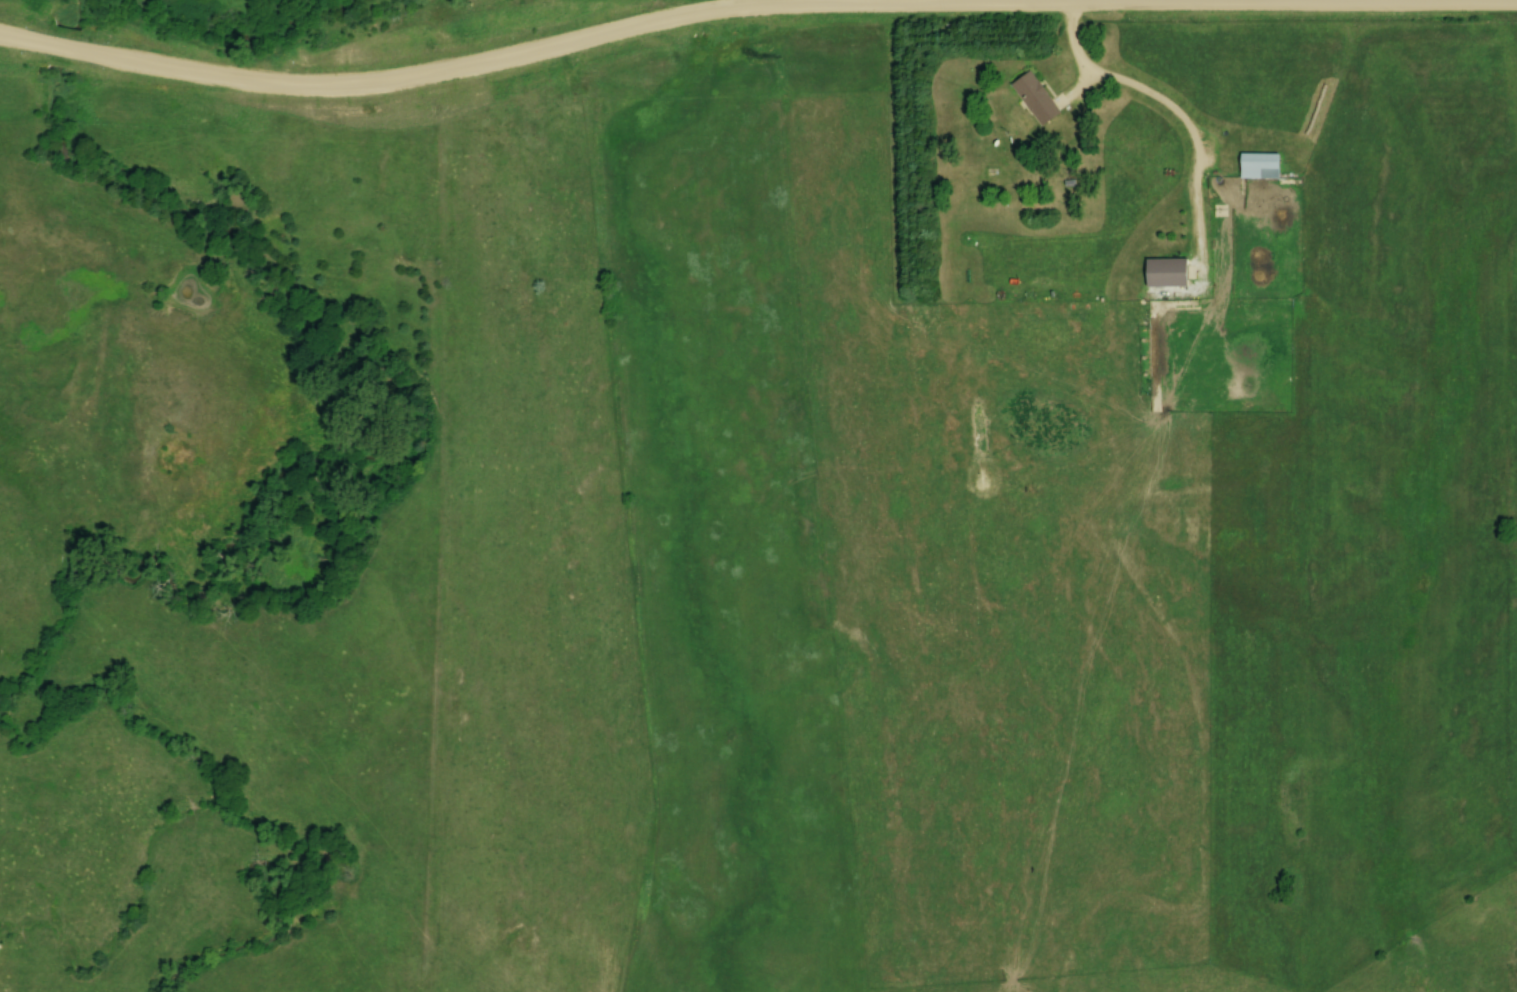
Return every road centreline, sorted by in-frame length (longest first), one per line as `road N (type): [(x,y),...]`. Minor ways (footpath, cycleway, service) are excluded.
road 1 (residential): [(978,0),(737,6),(360,86),(230,78),(0,32)]

